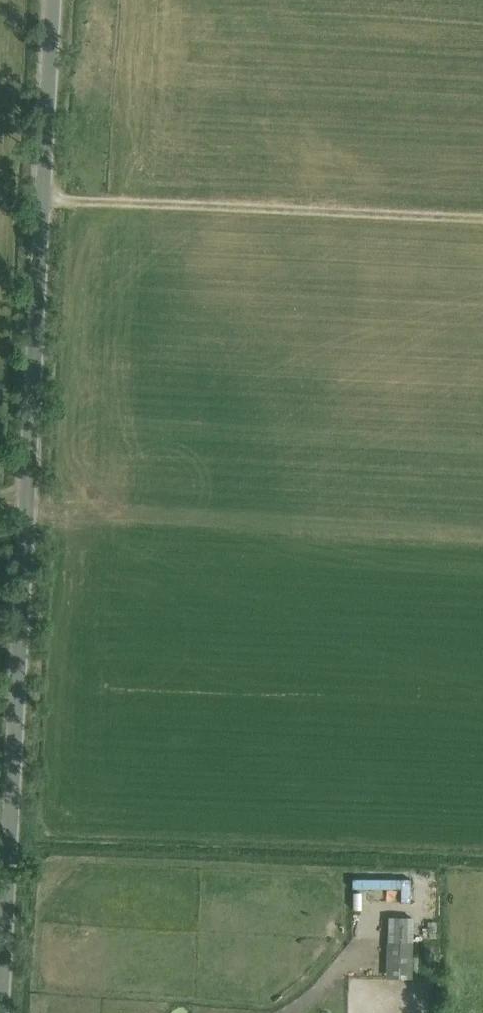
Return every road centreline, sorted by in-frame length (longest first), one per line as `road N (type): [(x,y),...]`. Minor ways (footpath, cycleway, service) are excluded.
road 1 (unclassified): [(1,1012),(53,0)]

